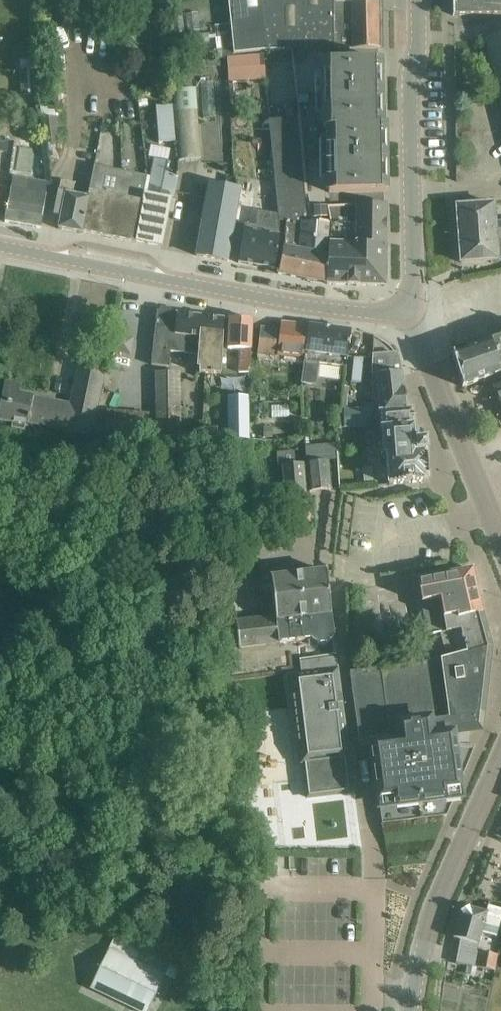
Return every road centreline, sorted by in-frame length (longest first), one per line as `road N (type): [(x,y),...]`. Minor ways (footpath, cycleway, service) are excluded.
road 1 (tertiary): [(408,311),(316,307),(0,246)]
road 2 (tertiary): [(408,311),(419,0)]
road 3 (tertiary): [(411,1010),(437,902),(500,763)]
road 4 (tertiary): [(471,463),(408,311)]

